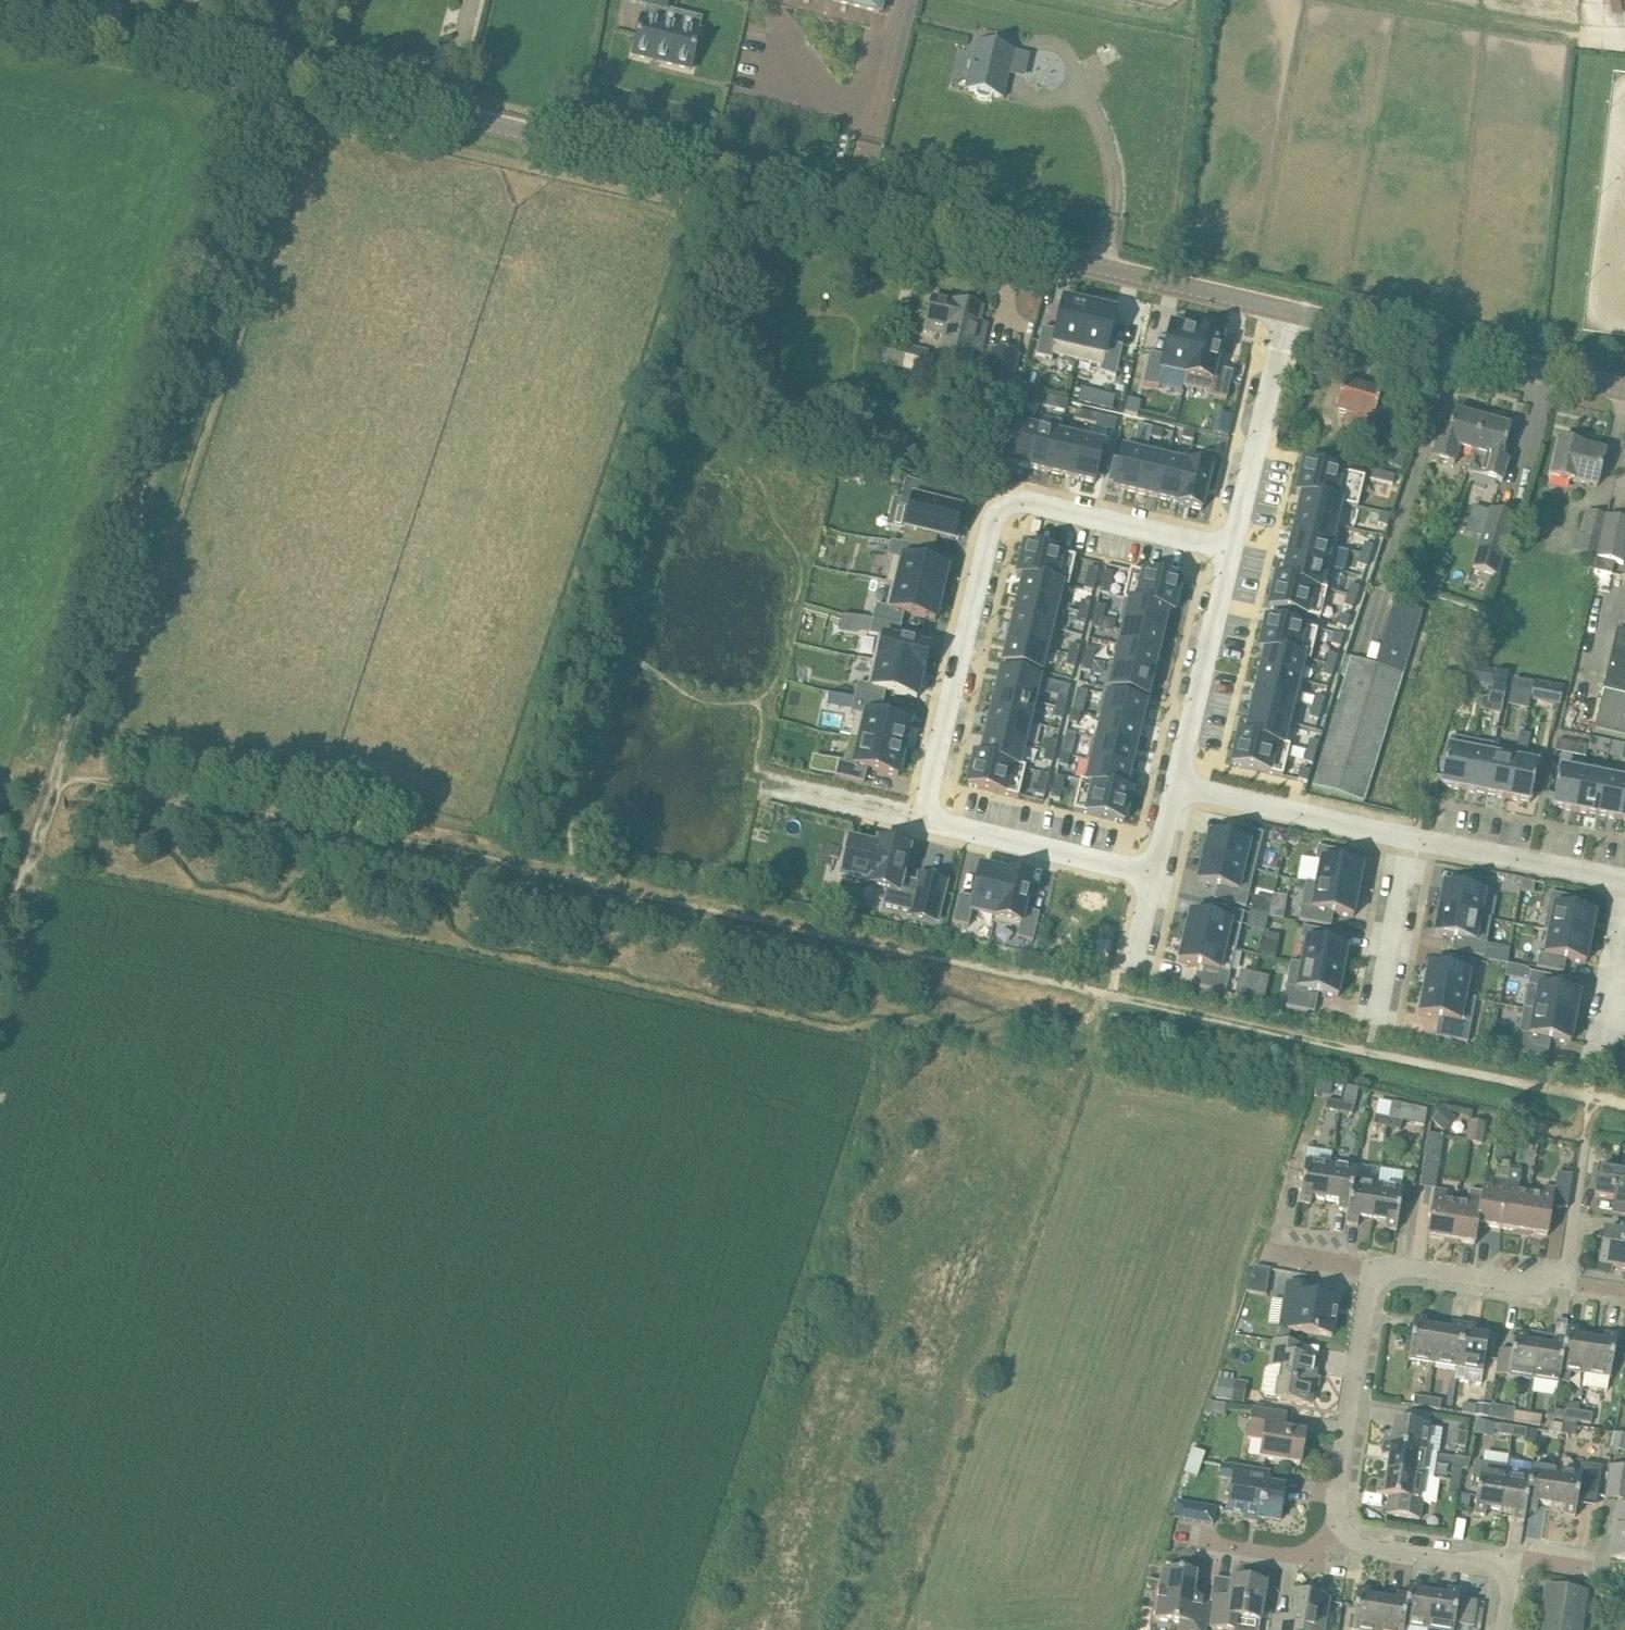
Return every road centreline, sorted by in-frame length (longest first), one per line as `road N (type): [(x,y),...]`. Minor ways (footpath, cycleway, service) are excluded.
road 1 (unclassified): [(0,11),(1278,309)]
road 2 (track): [(282,75),(0,946)]
road 3 (residential): [(1228,552),(994,493),(916,819),(1158,880)]
road 4 (unclassified): [(1278,309),(1624,392)]
road 5 (residential): [(1338,1526),(1334,1495),(1365,1289),(1377,1270)]
road 6 (residential): [(1377,1270),(1402,1264),(1520,1283),(1551,1277),(1624,1287)]
road 7 (residential): [(1228,552),(1278,309)]
road 8 (residential): [(1178,791),(1228,552)]
road 9 (residential): [(1178,791),(1410,838)]
road 10 (residential): [(1500,1629),(1504,1571),(1360,1546),(1338,1526)]
road 11 (residential): [(1410,838),(1624,876)]
road 12 (residential): [(1375,1024),(1410,838)]
road 13 (residential): [(1200,1540),(1295,1555),(1338,1526)]
road 14 (residential): [(1596,1070),(1624,925)]

